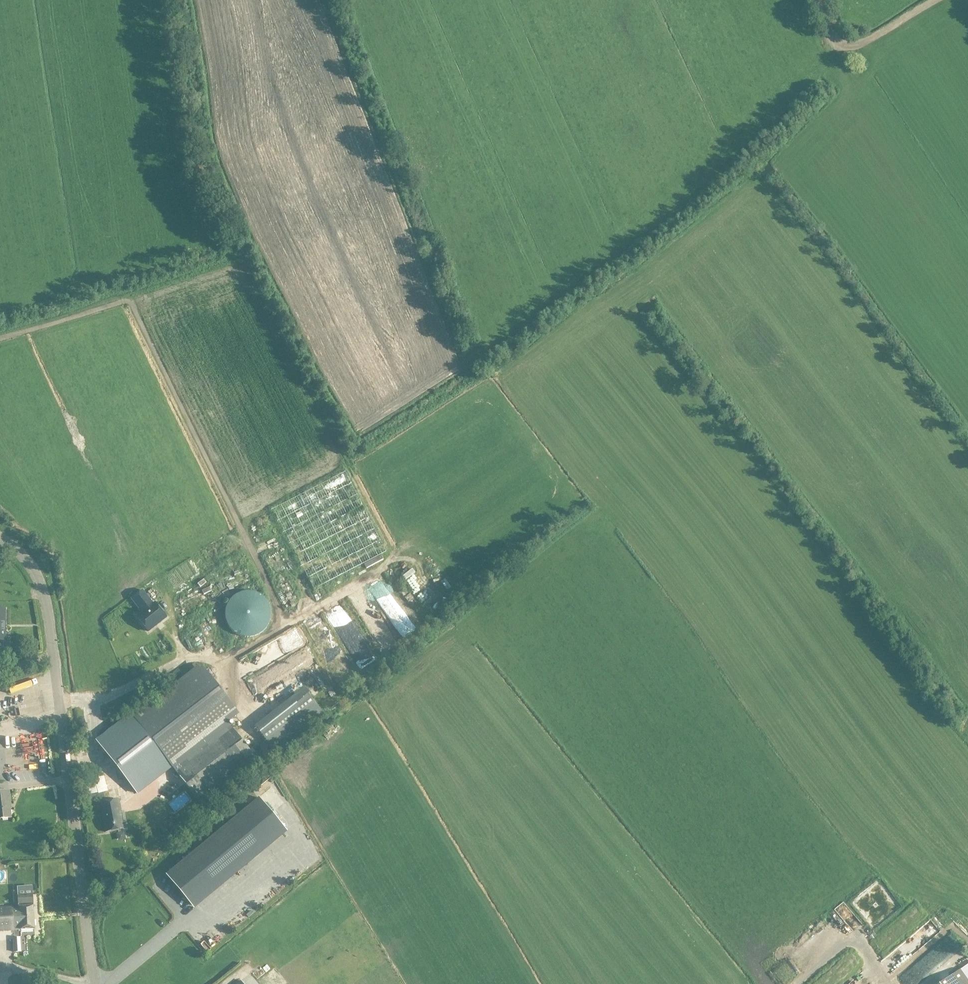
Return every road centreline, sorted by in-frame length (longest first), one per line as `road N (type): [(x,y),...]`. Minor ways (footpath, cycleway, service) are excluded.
road 1 (unclassified): [(95,983),(45,601),(31,566),(0,539)]
road 2 (track): [(800,983),(857,936),(894,983)]

